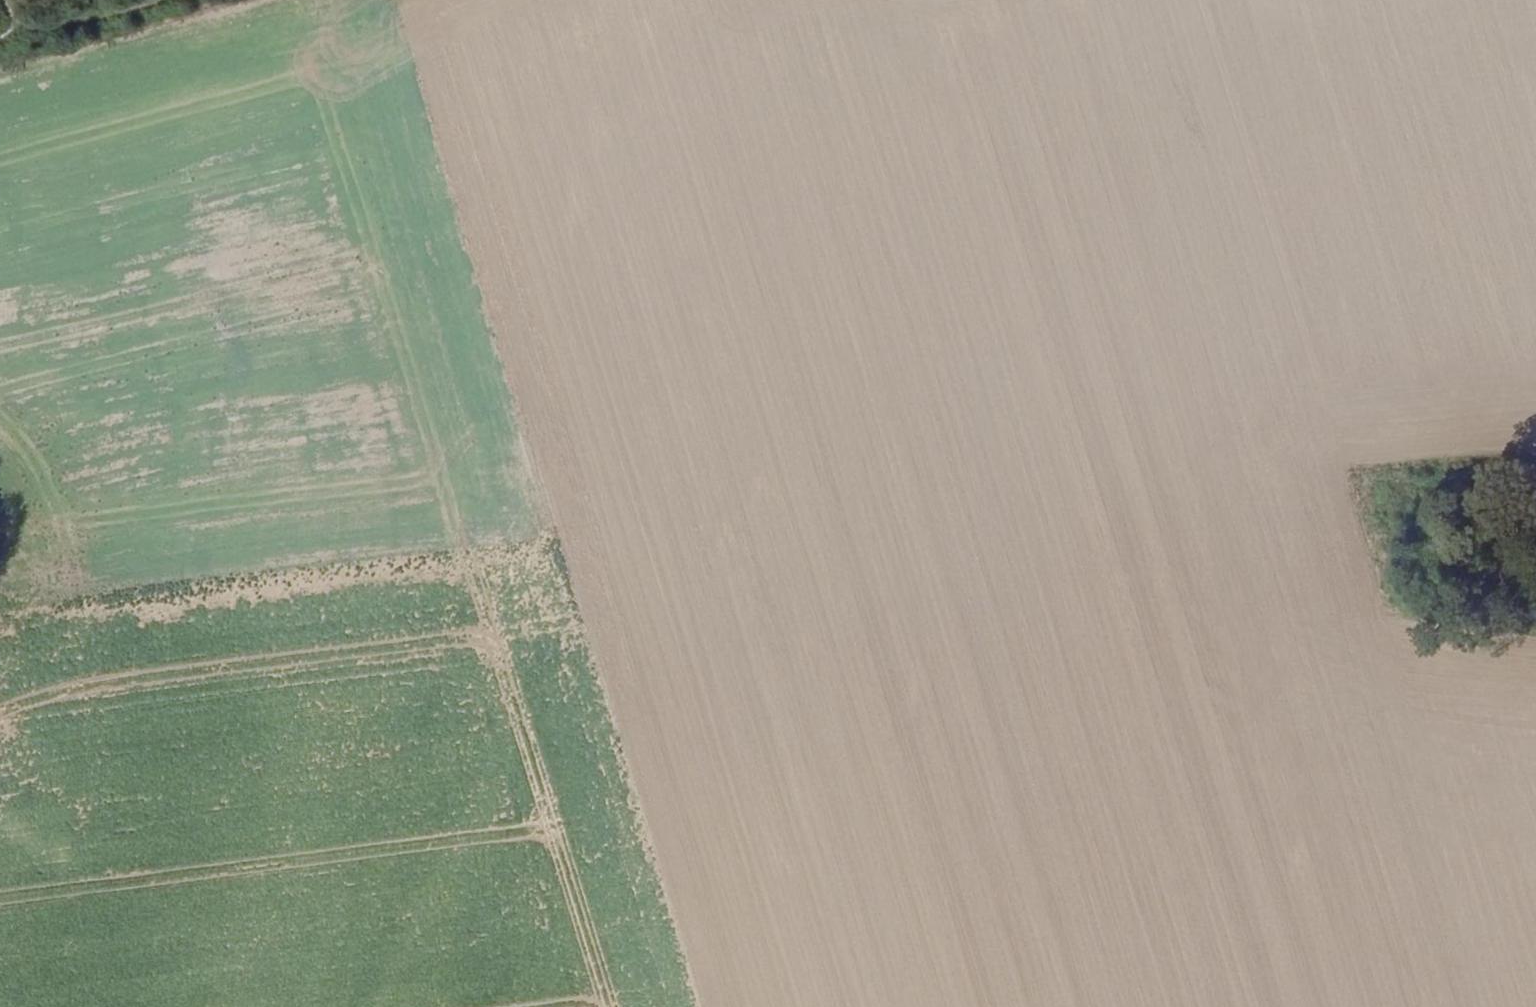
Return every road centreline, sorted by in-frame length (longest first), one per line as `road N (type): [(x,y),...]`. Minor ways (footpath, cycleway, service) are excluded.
road 1 (track): [(118,9),(0,41)]

